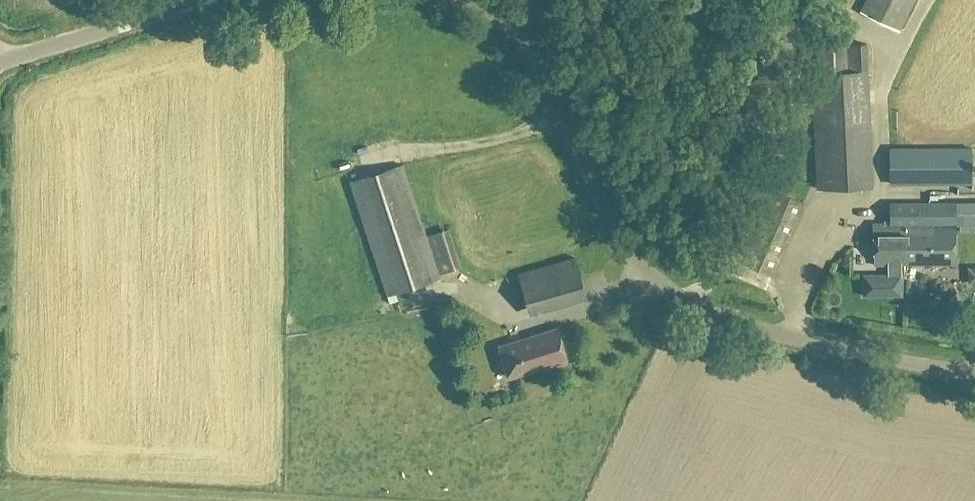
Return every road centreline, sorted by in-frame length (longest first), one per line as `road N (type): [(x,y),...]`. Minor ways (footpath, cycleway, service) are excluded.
road 1 (unclassified): [(974,370),(768,334),(713,315),(648,276),(585,176),(521,44),(477,0)]
road 2 (unclassified): [(213,0),(0,66)]

